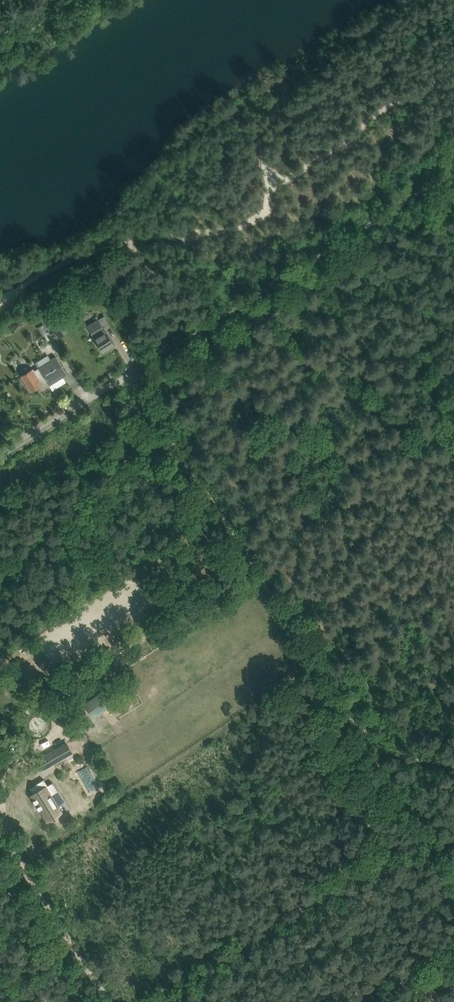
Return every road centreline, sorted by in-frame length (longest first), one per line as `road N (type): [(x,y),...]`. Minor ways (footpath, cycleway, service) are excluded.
road 1 (track): [(369,746),(361,717),(312,637),(131,373)]
road 2 (track): [(453,169),(222,318)]
road 3 (unclassified): [(108,1001),(4,836)]
road 4 (track): [(453,890),(407,824),(369,746)]
road 5 (unclassified): [(0,455),(131,373)]

